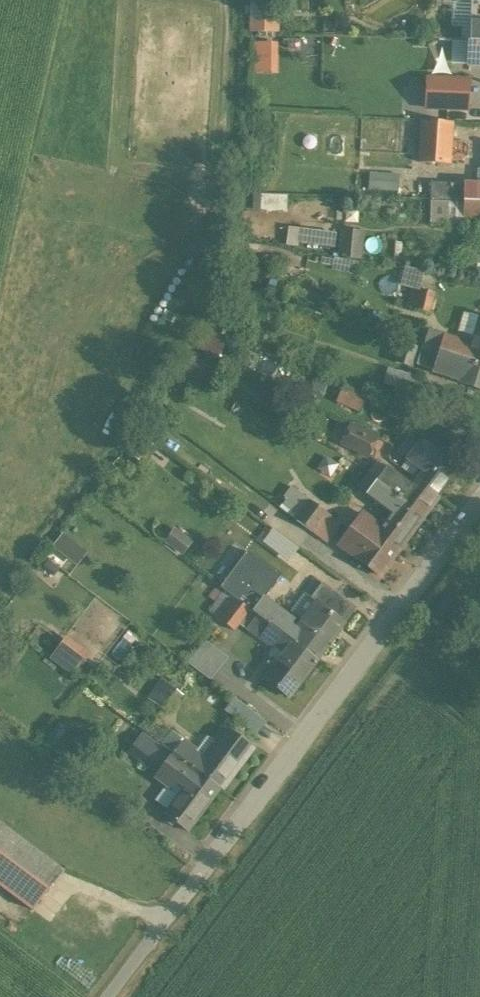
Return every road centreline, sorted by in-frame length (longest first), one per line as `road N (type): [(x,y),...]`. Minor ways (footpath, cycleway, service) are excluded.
road 1 (residential): [(103,996),(479,492)]

